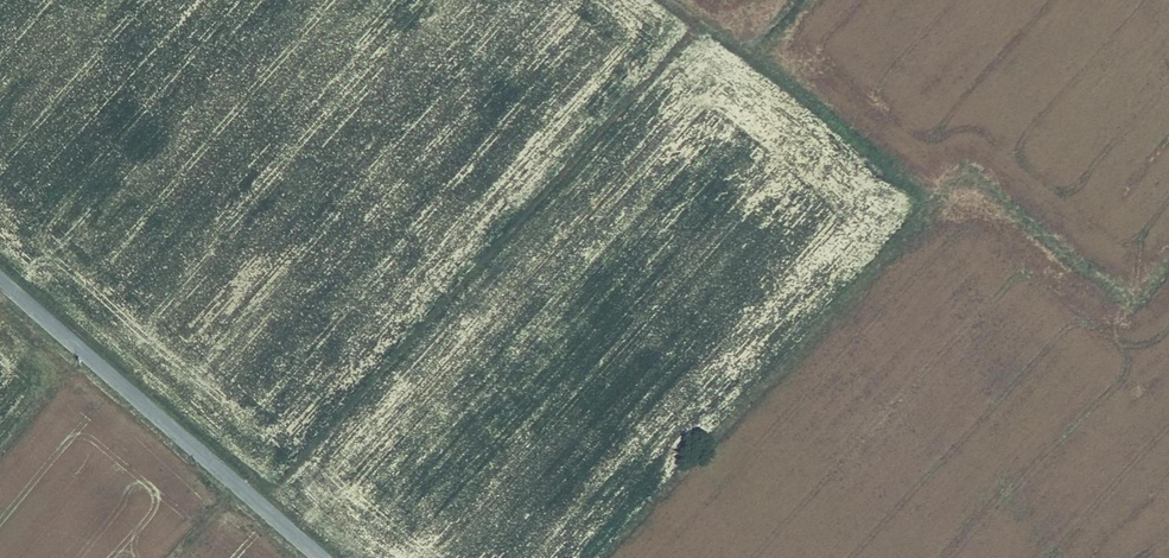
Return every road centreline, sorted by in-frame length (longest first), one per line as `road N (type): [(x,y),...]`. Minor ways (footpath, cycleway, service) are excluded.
road 1 (tertiary): [(0,278),(322,557)]

